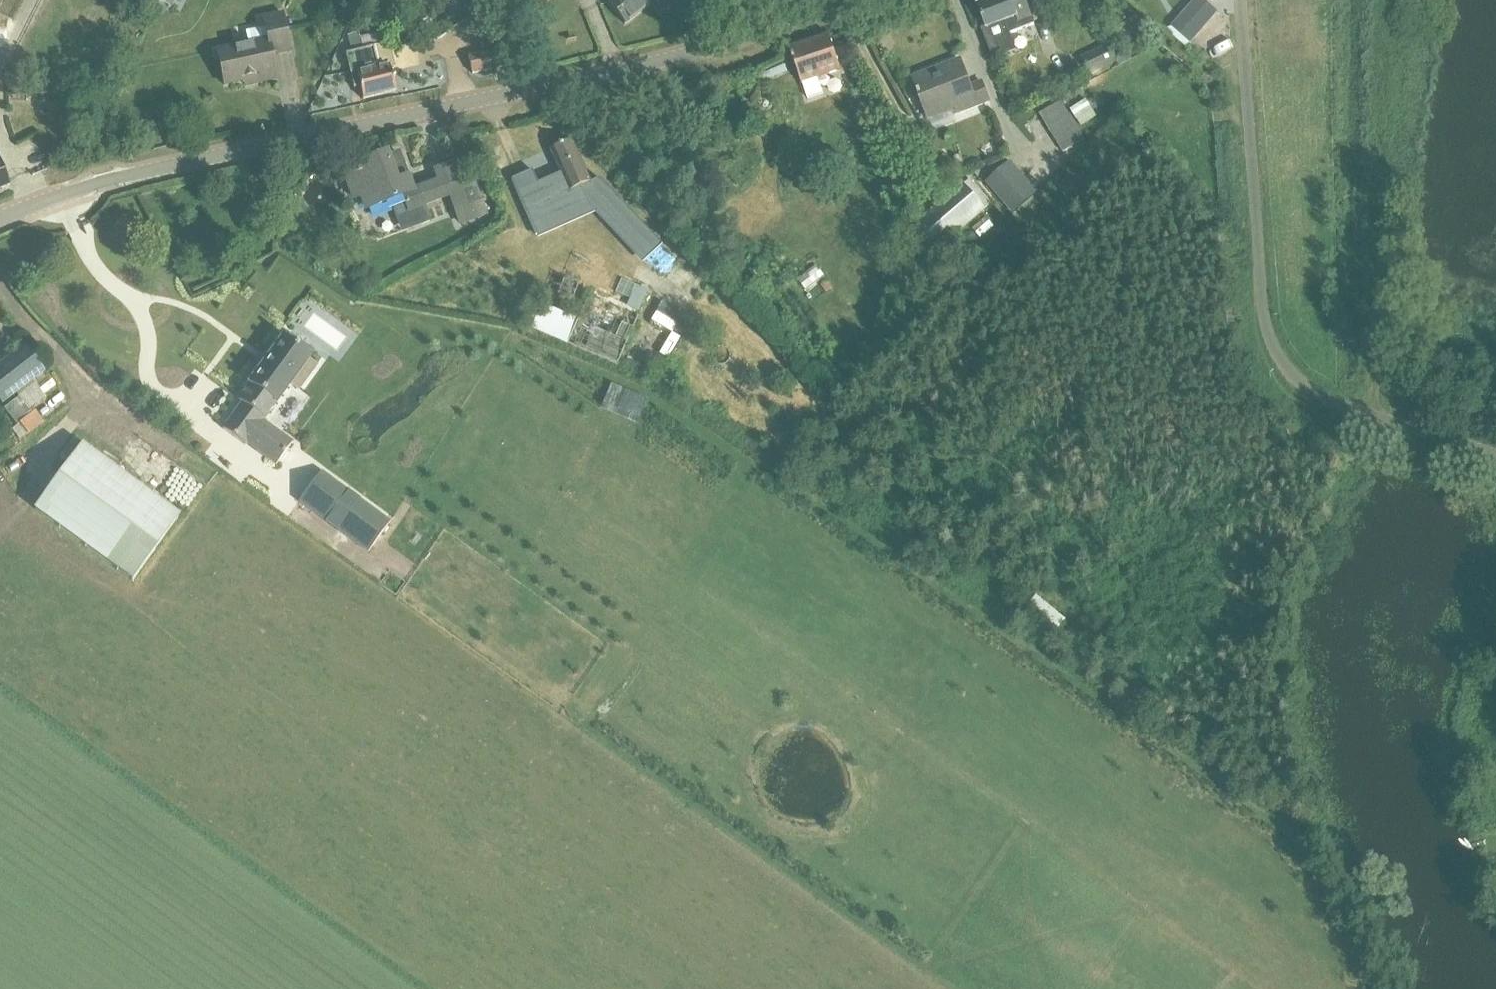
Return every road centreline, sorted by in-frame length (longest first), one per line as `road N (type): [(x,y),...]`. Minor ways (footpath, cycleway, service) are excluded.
road 1 (tertiary): [(0,219),(137,174),(644,66),(838,0)]
road 2 (unclassified): [(1495,452),(1319,394),(1275,351),(1263,301),(1240,0)]

